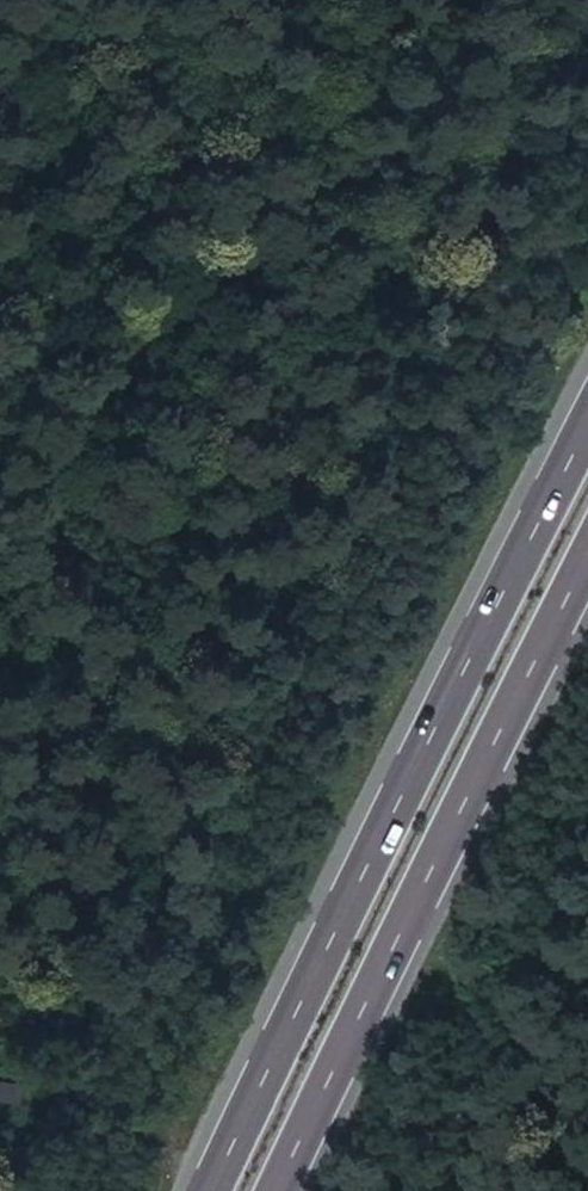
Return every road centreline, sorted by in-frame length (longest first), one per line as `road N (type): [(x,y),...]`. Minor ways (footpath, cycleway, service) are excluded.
road 1 (track): [(573,0),(520,183),(415,432),(156,837),(0,961)]
road 2 (trunk): [(587,428),(215,1190)]
road 3 (trunk): [(270,1190),(363,976),(587,554)]

